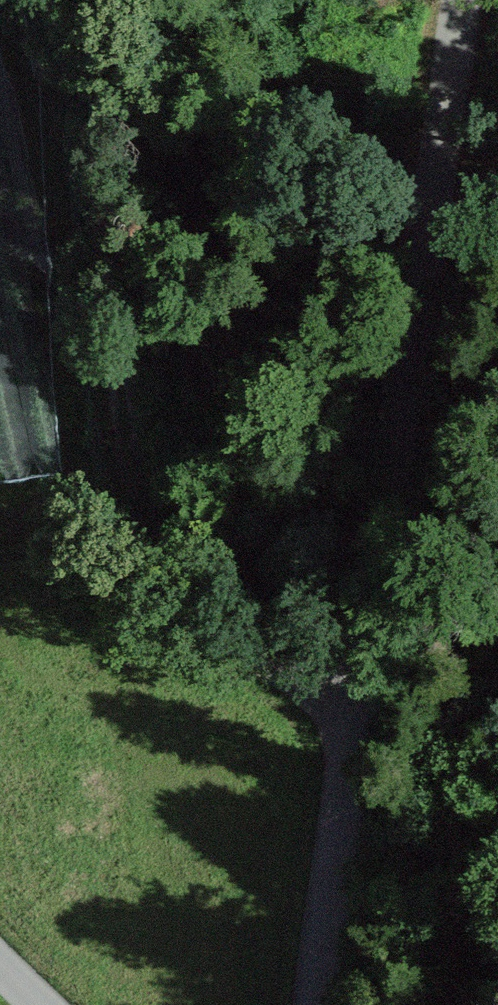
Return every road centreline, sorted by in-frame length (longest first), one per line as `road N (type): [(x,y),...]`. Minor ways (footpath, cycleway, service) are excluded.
road 1 (unclassified): [(464,0),(352,704),(320,1004)]
road 2 (track): [(77,0),(108,151),(142,495),(168,583),(240,644),(352,704)]

